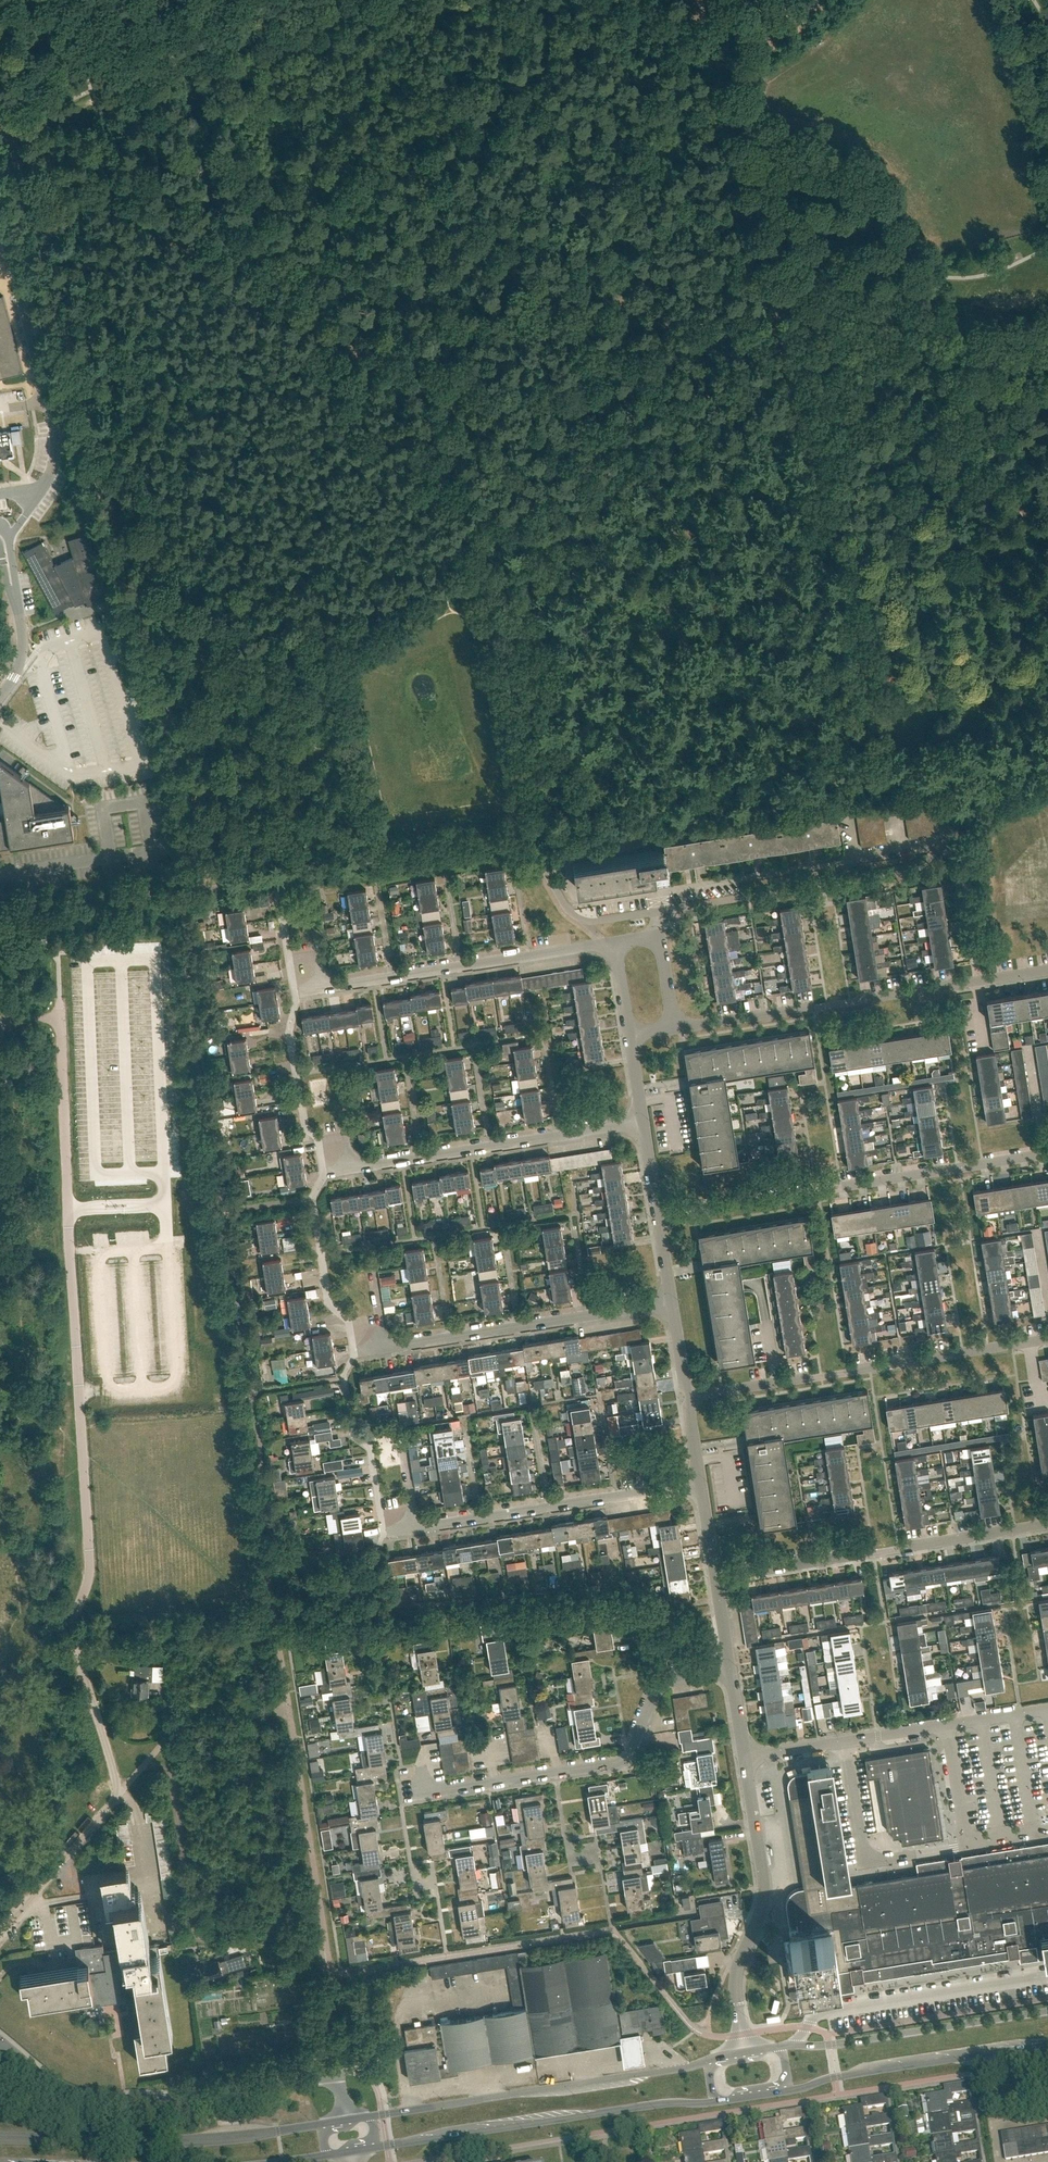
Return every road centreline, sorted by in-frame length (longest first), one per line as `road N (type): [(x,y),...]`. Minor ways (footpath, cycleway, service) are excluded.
road 1 (track): [(1047,534),(945,464),(795,469),(650,438),(531,436),(482,422),(243,297),(137,217),(16,153)]
road 2 (track): [(698,0),(888,770)]
road 3 (track): [(157,667),(10,137)]
road 4 (residential): [(346,2120),(339,2074),(178,2098),(86,2099),(59,2090),(0,2038)]
road 5 (unclassified): [(659,1216),(1047,1155)]
road 6 (residential): [(675,1029),(1047,970)]
road 7 (track): [(10,137),(337,0)]
road 8 (tertiary): [(375,2147),(718,2101)]
road 9 (residential): [(691,1397),(1031,1342)]
road 10 (tertiary): [(709,2062),(370,2117)]
road 11 (residential): [(716,1578),(1047,1522)]
road 12 (residential): [(336,1142),(340,1169),(644,1122)]
road 13 (tertiary): [(322,2124),(163,2140),(0,2137)]
road 14 (residential): [(360,1354),(673,1302)]
road 15 (residential): [(390,1535),(701,1485)]
road 16 (residential): [(1047,1832),(868,1861),(859,1852),(844,1742)]
road 17 (residential): [(317,990),(616,944)]
road 18 (unclassified): [(744,2052),(737,1977),(765,1881),(744,1756)]
road 19 (tertiary): [(1047,2012),(778,2047)]
road 20 (tertiary): [(788,2091),(1047,2044)]
road 21 (track): [(151,1757),(167,1765),(195,1928),(211,1943),(238,1941)]
road 22 (track): [(214,889),(157,667)]
road 23 (residential): [(556,1772),(621,1762),(666,1680),(728,1668)]
road 24 (residential): [(656,841),(564,856),(577,900),(654,893)]
road 25 (residential): [(844,1742),(1047,1710)]
road 26 (residential): [(654,893),(854,859)]
road 27 (residential): [(0,1937),(121,1791)]
road 28 (residential): [(121,1791),(73,1635)]

